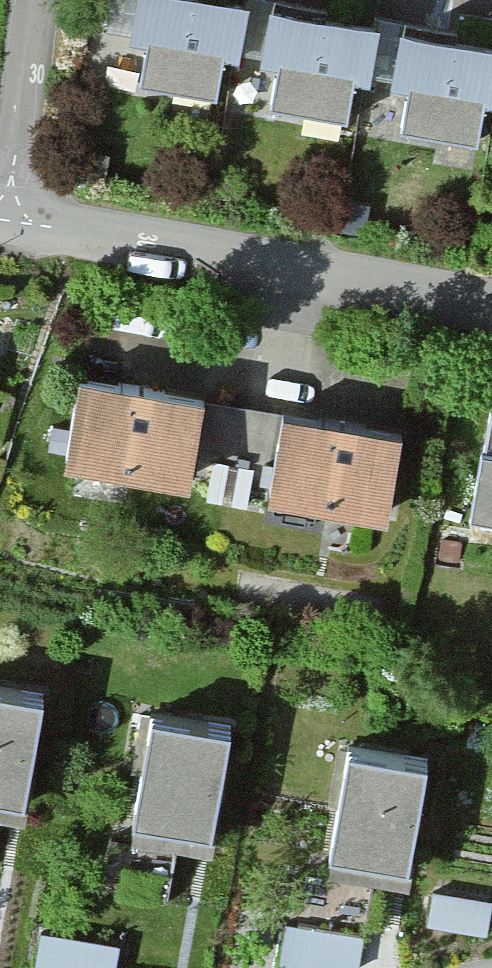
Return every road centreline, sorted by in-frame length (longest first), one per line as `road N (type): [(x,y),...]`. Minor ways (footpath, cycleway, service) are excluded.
road 1 (residential): [(491,307),(0,220)]

